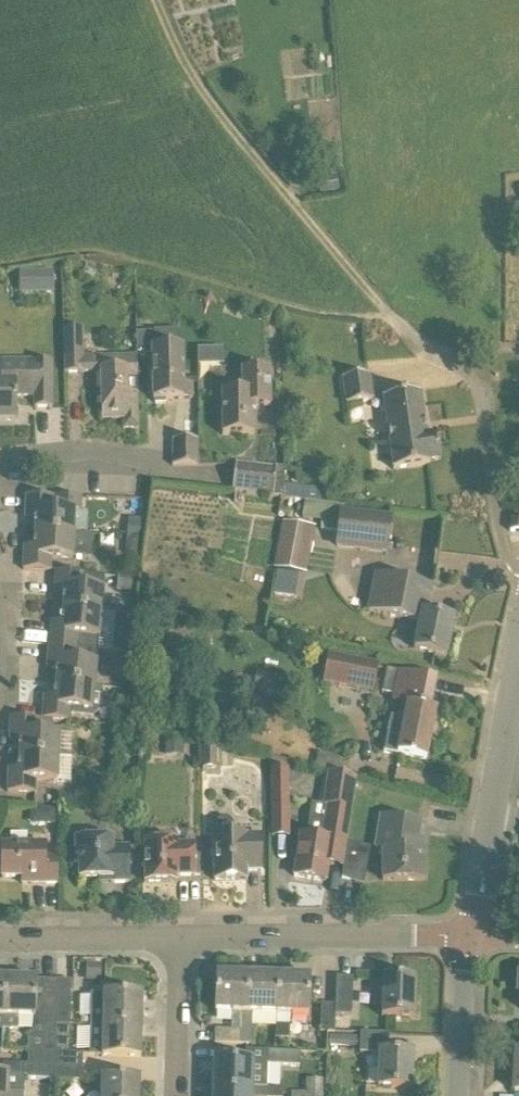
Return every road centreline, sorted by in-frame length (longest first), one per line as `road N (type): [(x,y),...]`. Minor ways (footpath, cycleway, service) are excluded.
road 1 (track): [(396,322),(211,102),(156,0)]
road 2 (track): [(518,584),(500,536),(477,379),(396,322)]
road 3 (residential): [(471,933),(179,937)]
road 4 (tertiary): [(471,933),(518,653)]
road 5 (residential): [(0,472),(87,457),(213,473)]
road 6 (residential): [(179,937),(0,939)]
road 7 (tertiary): [(462,1095),(471,933)]
road 8 (residential): [(180,1095),(179,937)]

